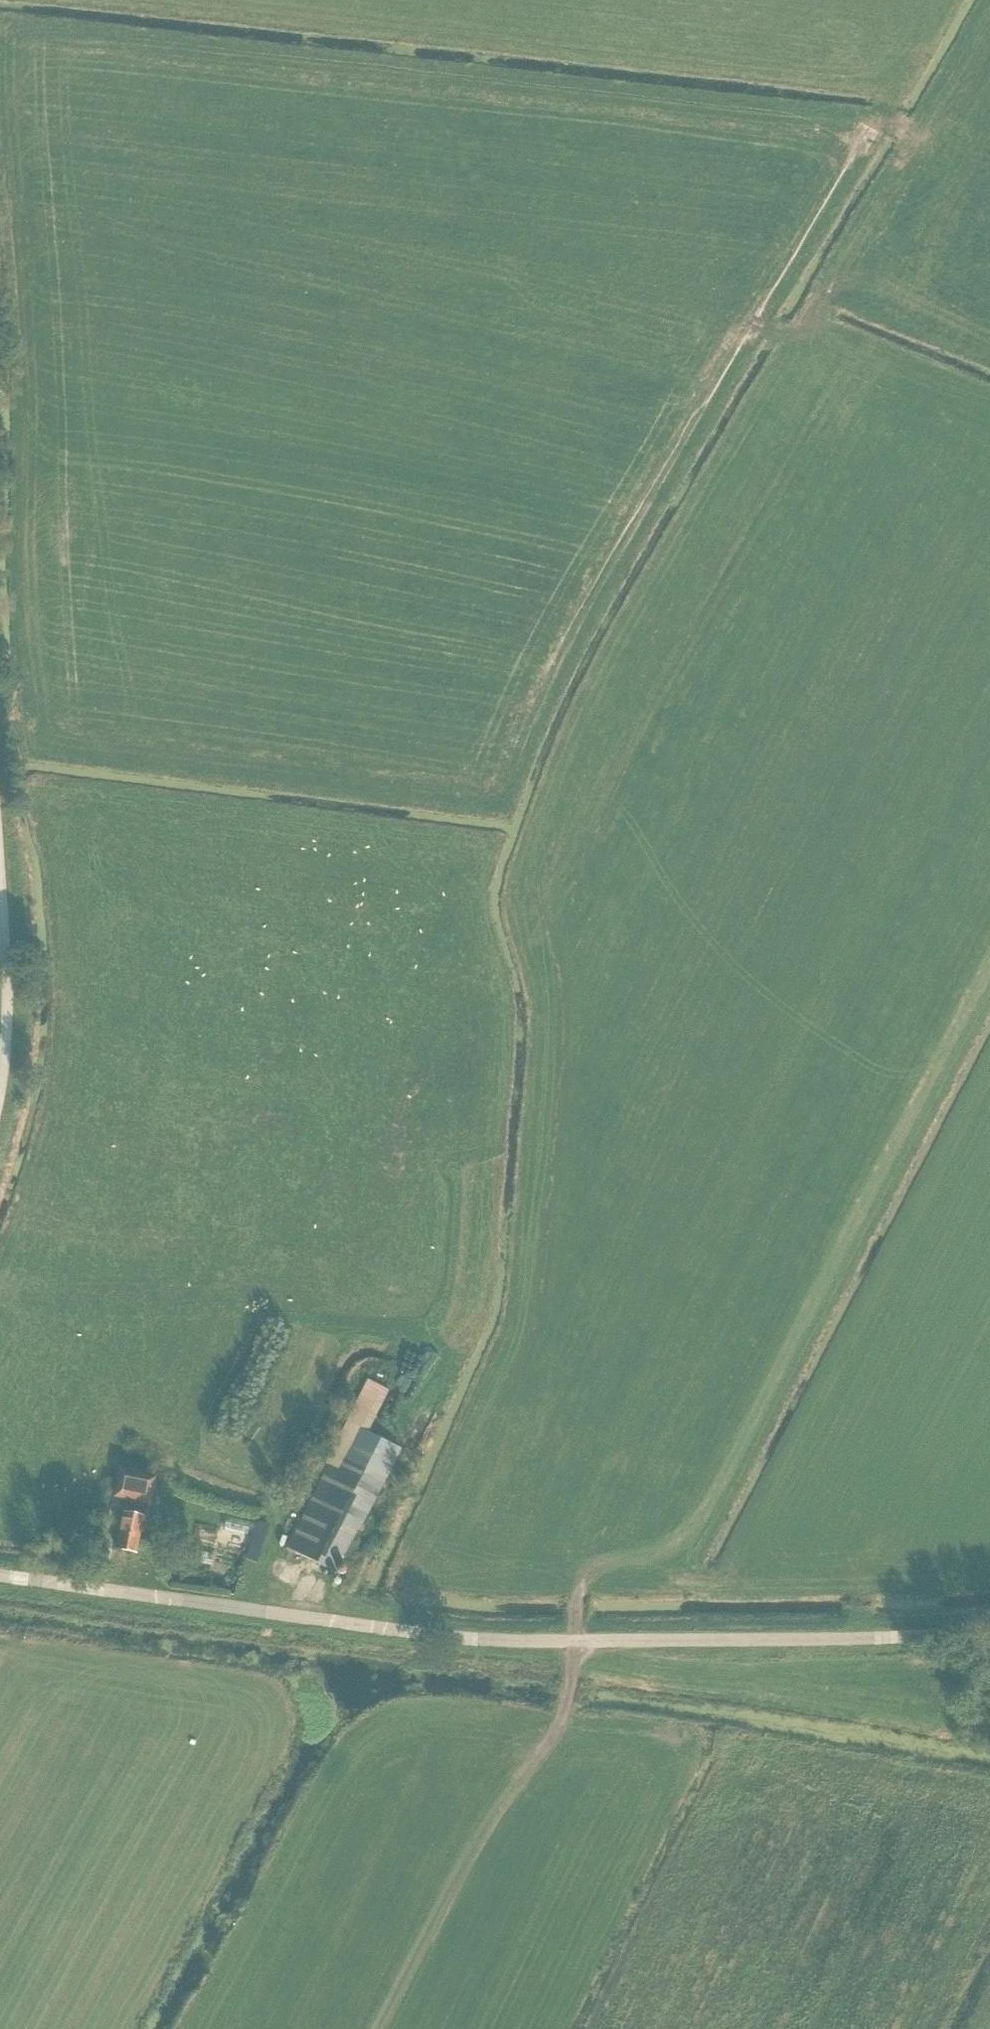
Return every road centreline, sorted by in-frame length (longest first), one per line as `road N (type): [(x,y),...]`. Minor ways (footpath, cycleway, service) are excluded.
road 1 (unclassified): [(989,1634),(572,1646),(433,1636),(0,1573)]
road 2 (unclassified): [(0,1096),(7,1010),(0,877)]

